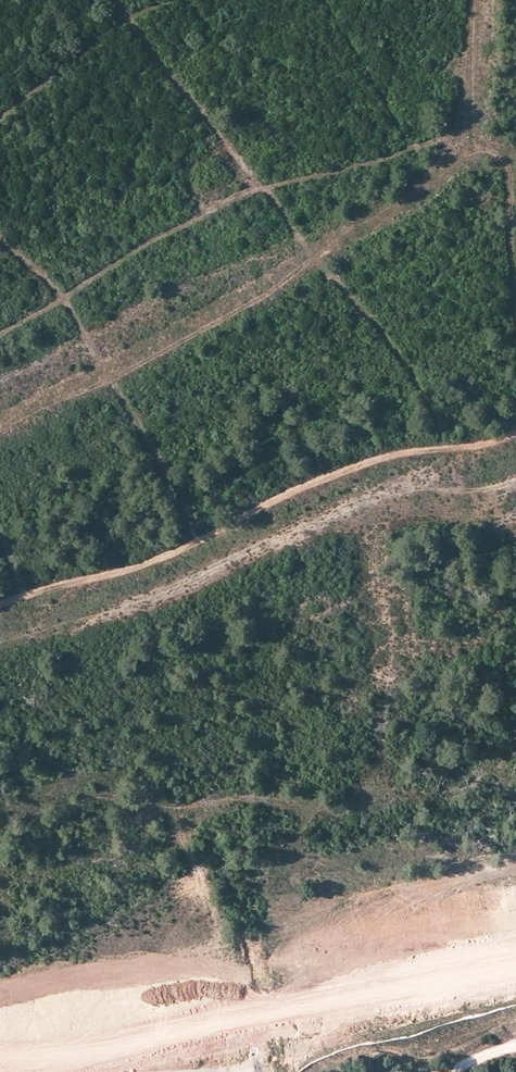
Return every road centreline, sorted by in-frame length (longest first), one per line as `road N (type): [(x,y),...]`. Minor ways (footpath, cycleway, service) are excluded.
road 1 (primary): [(515,934),(0,1058)]

